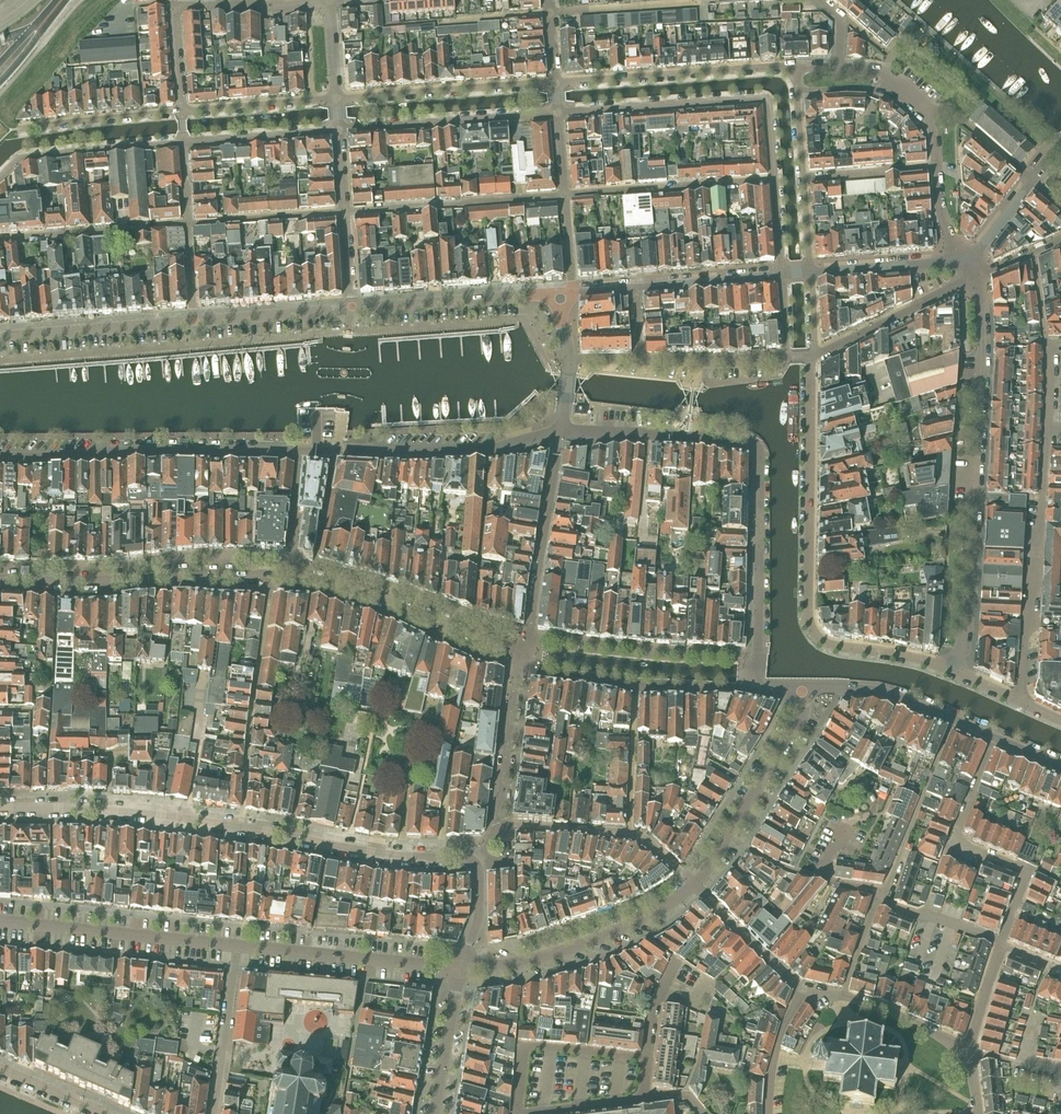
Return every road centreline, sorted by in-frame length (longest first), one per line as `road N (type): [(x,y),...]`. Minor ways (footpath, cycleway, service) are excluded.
road 1 (residential): [(0,454),(490,450),(561,431)]
road 2 (residential): [(524,653),(353,588),(289,575),(0,579)]
road 3 (residential): [(475,863),(162,815),(0,808)]
road 4 (residential): [(952,669),(828,643),(811,627),(813,355)]
road 5 (residential): [(757,655),(756,445),(561,431)]
road 6 (residential): [(952,669),(965,617),(979,466),(975,278)]
road 7 (residential): [(559,113),(766,99),(782,275)]
road 8 (residential): [(1045,337),(1041,522),(1022,702)]
road 9 (residential): [(461,969),(523,961),(599,938),(694,885)]
road 10 (residential): [(238,946),(0,921)]
road 11 (residential): [(794,67),(556,82)]
road 12 (residential): [(694,885),(800,719),(803,688)]
road 13 (residential): [(461,969),(238,946)]
road 14 (residential): [(556,82),(336,98)]
road 15 (residential): [(340,130),(559,113)]
road 16 (residential): [(786,356),(569,359)]
road 17 (residential): [(573,293),(782,275)]
road 18 (residential): [(794,67),(811,272)]
road 19 (residential): [(561,431),(530,634)]
road 20 (residential): [(352,308),(556,293)]
road 21 (residential): [(994,738),(881,691),(803,688)]
road 22 (residential): [(0,336),(195,321)]
road 23 (residential): [(0,178),(20,158),(184,143)]
road 24 (residential): [(1001,941),(821,879)]
road 25 (residential): [(573,293),(559,113)]
road 26 (residential): [(975,278),(813,355)]
road 27 (residential): [(352,308),(340,130)]
road 28 (residential): [(803,988),(910,1019),(967,1053)]
road 29 (residential): [(213,1113),(238,946)]
road 30 (residential): [(20,128),(182,110)]
road 31 (residential): [(195,321),(352,308)]
road 32 (residential): [(498,825),(521,670)]
road 33 (residential): [(184,143),(340,130)]
road 34 (residential): [(336,98),(182,110)]
road 35 (residential): [(811,272),(964,259)]
road 36 (residential): [(964,259),(943,214),(929,113)]
road 37 (residential): [(694,885),(803,988)]
road 38 (residential): [(435,1113),(461,969)]
road 39 (residential): [(630,833),(636,687)]
road 40 (residential): [(312,1),(175,6)]
road 41 (residential): [(498,825),(630,833)]
road 42 (residential): [(769,1113),(775,1057),(803,988)]
road 43 (residential): [(1032,181),(951,110),(929,113)]
road 44 (residential): [(647,1059),(523,1046)]
road 45 (residential): [(519,1113),(642,1099)]

